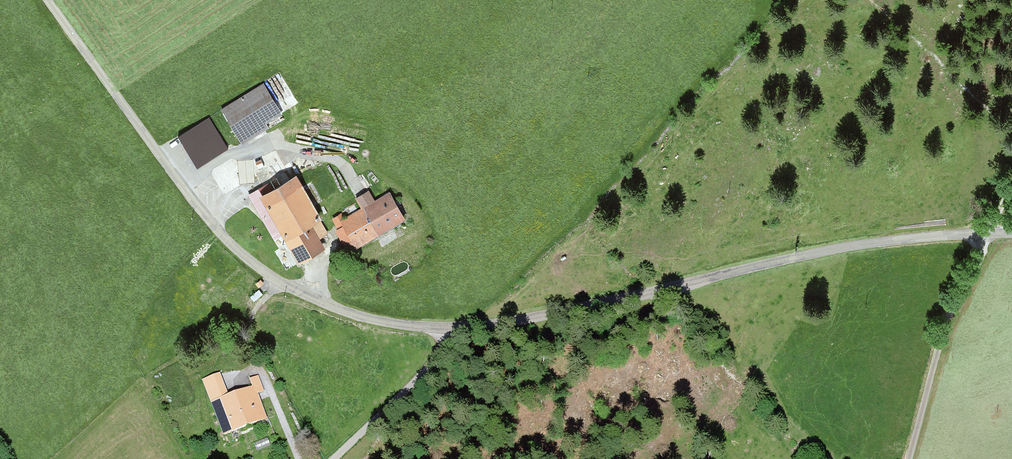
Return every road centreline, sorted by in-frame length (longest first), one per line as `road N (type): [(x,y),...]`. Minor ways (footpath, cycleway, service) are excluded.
road 1 (unclassified): [(503,323),(422,327),(368,317),(305,294),(246,258),(191,201),(49,0)]
road 2 (unclassified): [(988,236),(912,242),(734,277),(589,318),(503,323)]
road 3 (unclassified): [(988,236),(947,325),(910,458)]
road 4 (unclassified): [(338,458),(503,323)]

